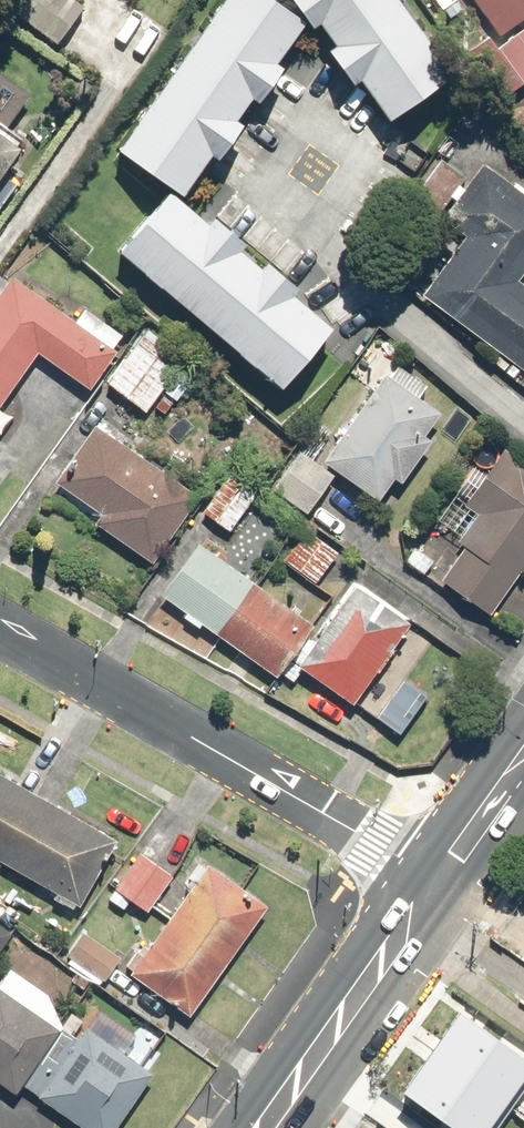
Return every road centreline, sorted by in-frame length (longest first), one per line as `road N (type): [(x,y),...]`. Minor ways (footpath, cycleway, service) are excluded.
road 1 (residential): [(0,627),(440,883)]
road 2 (secondary): [(266,1127),(440,883)]
road 3 (secondary): [(440,883),(523,765)]

